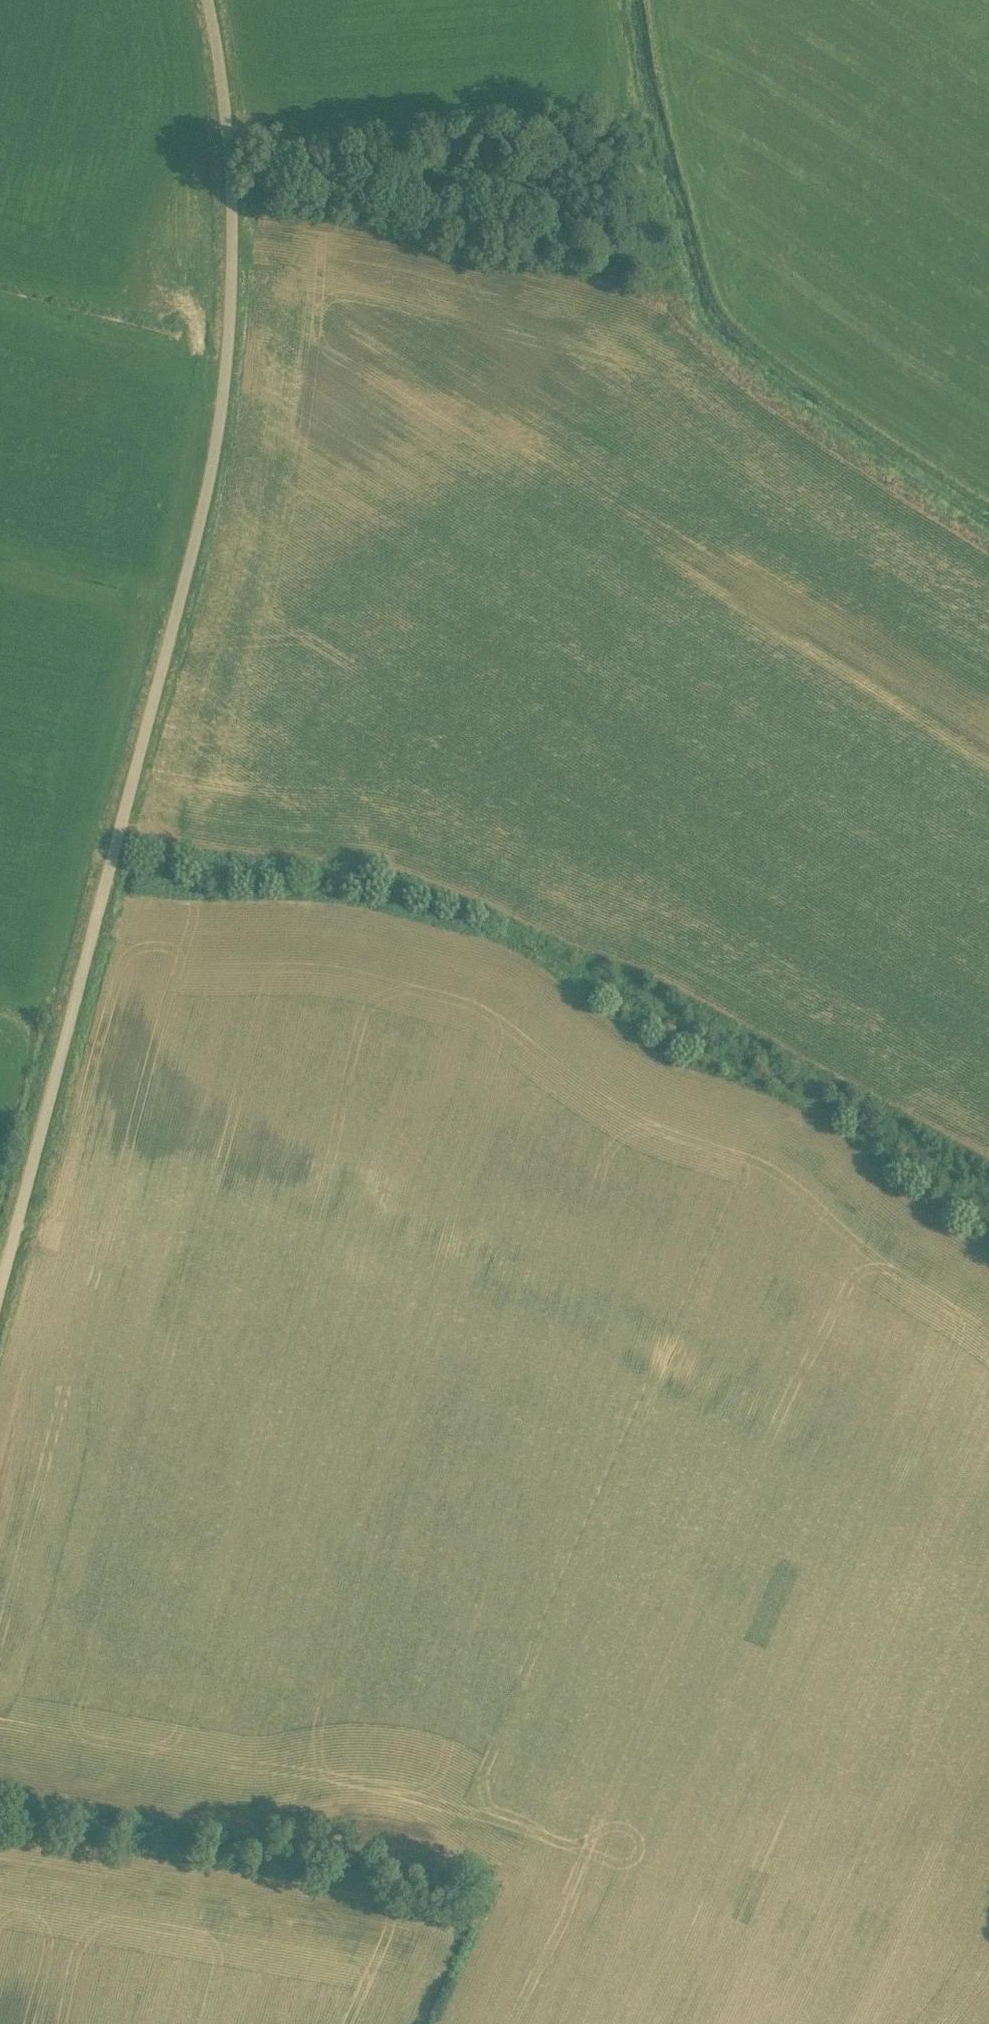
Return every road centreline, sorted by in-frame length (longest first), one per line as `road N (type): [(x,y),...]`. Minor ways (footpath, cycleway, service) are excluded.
road 1 (unclassified): [(0,1295),(224,406),(236,259),(227,90),(208,0)]

